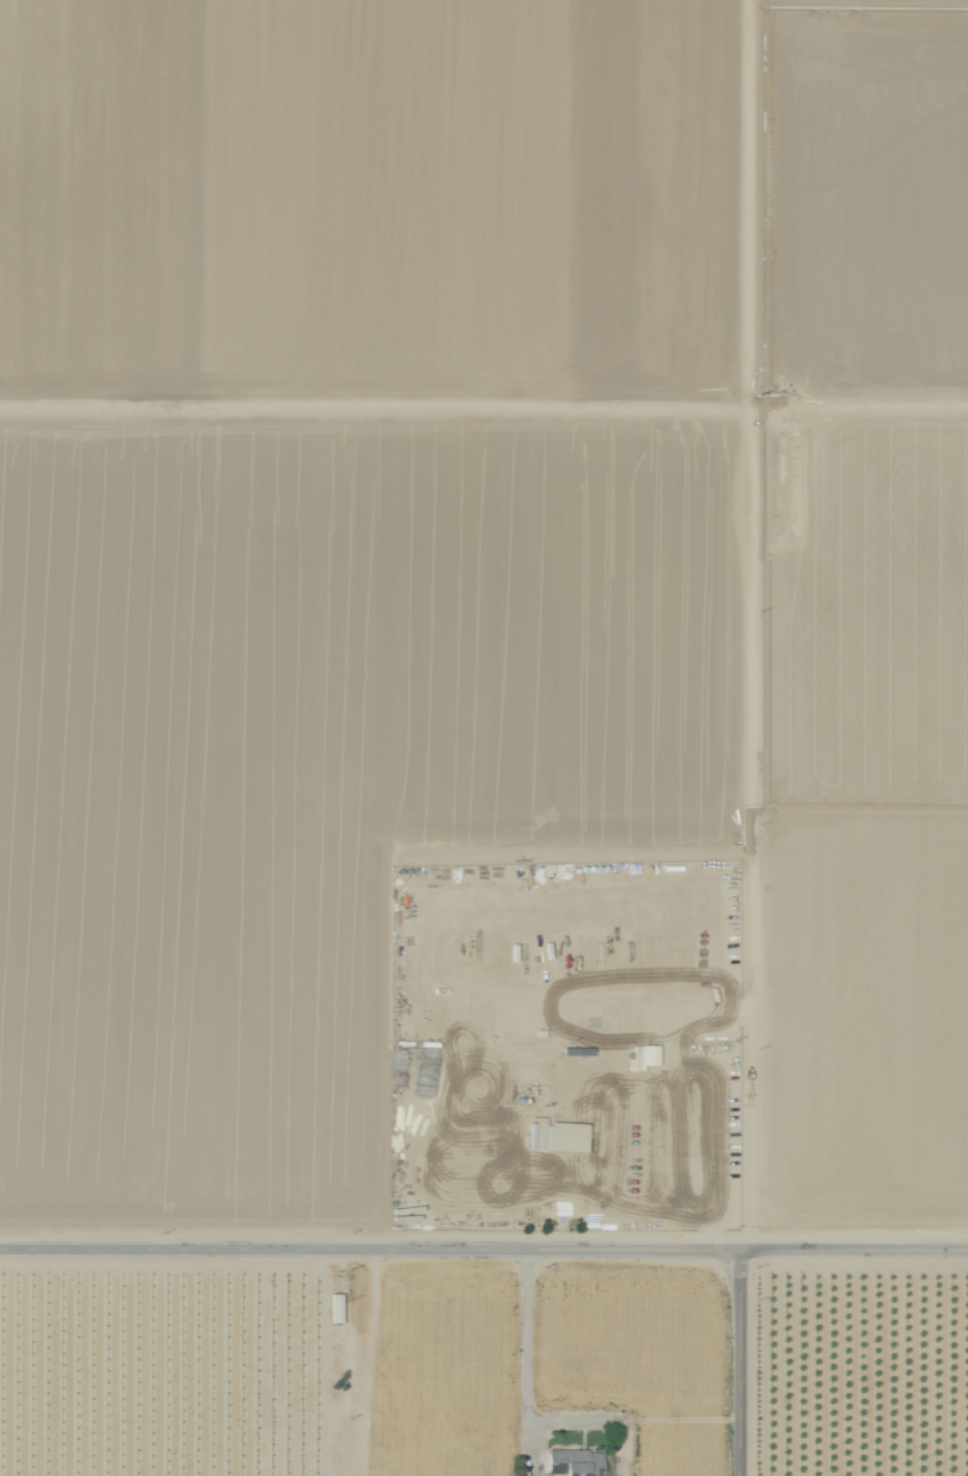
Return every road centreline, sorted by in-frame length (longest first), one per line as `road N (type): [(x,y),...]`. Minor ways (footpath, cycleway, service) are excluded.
road 1 (residential): [(740,1251),(732,0)]
road 2 (tertiary): [(967,1251),(0,1251)]
road 3 (tertiary): [(737,1475),(740,1251)]

